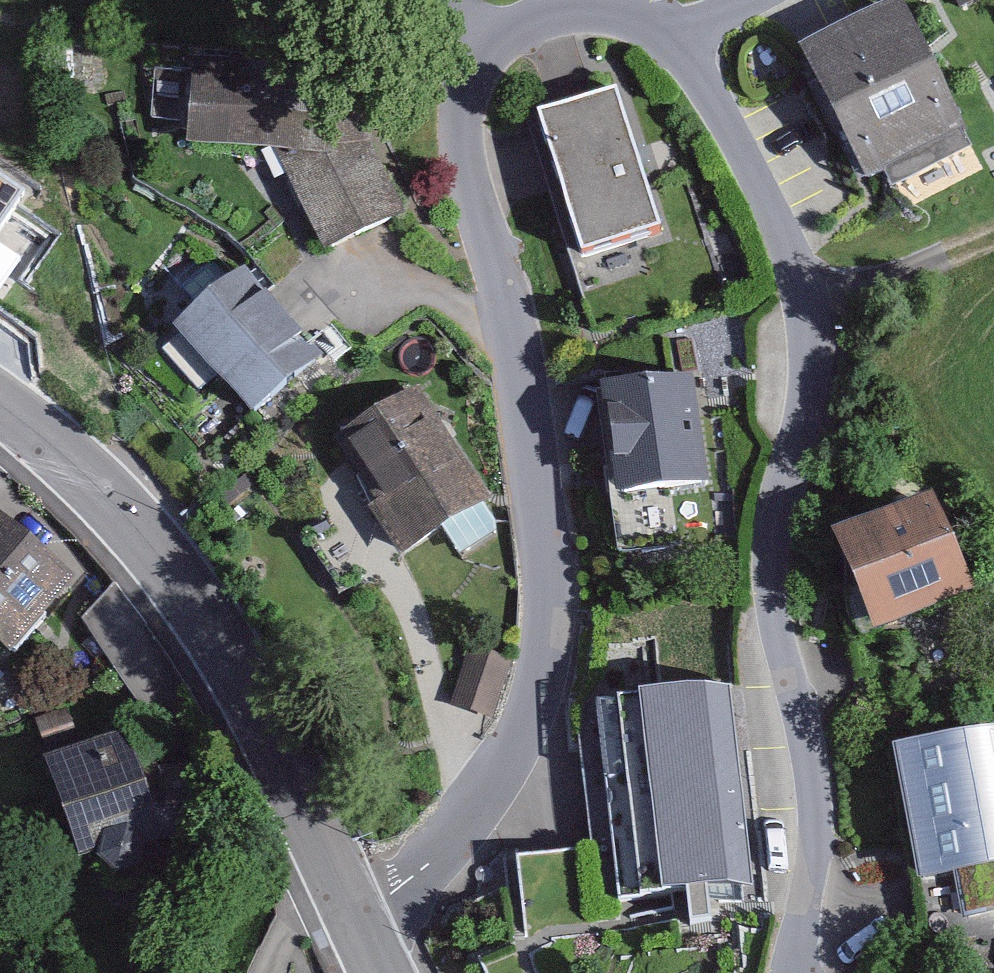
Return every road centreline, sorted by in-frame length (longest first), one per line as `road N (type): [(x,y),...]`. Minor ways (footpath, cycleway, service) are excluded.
road 1 (residential): [(369,931),(471,814),(516,717),(549,542),(518,335),(472,136),(470,69),(514,18),(595,6),(680,32)]
road 2 (residential): [(680,32),(792,249),(812,369),(772,572),(811,772),(815,874),(806,972)]
road 3 (tertiary): [(0,405),(121,513),(162,570),(246,690),(369,931)]

